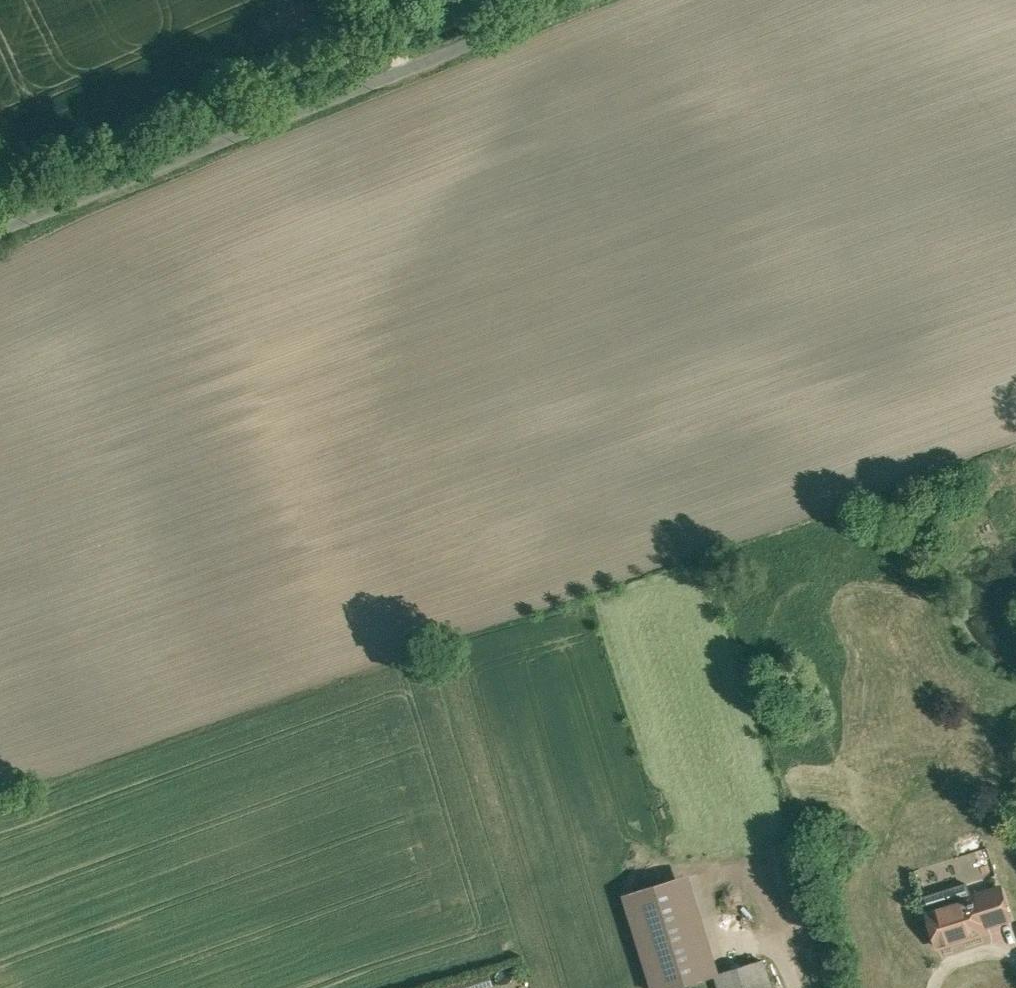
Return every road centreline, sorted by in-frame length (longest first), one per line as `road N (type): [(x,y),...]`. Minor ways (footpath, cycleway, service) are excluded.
road 1 (unclassified): [(0,231),(586,0)]

